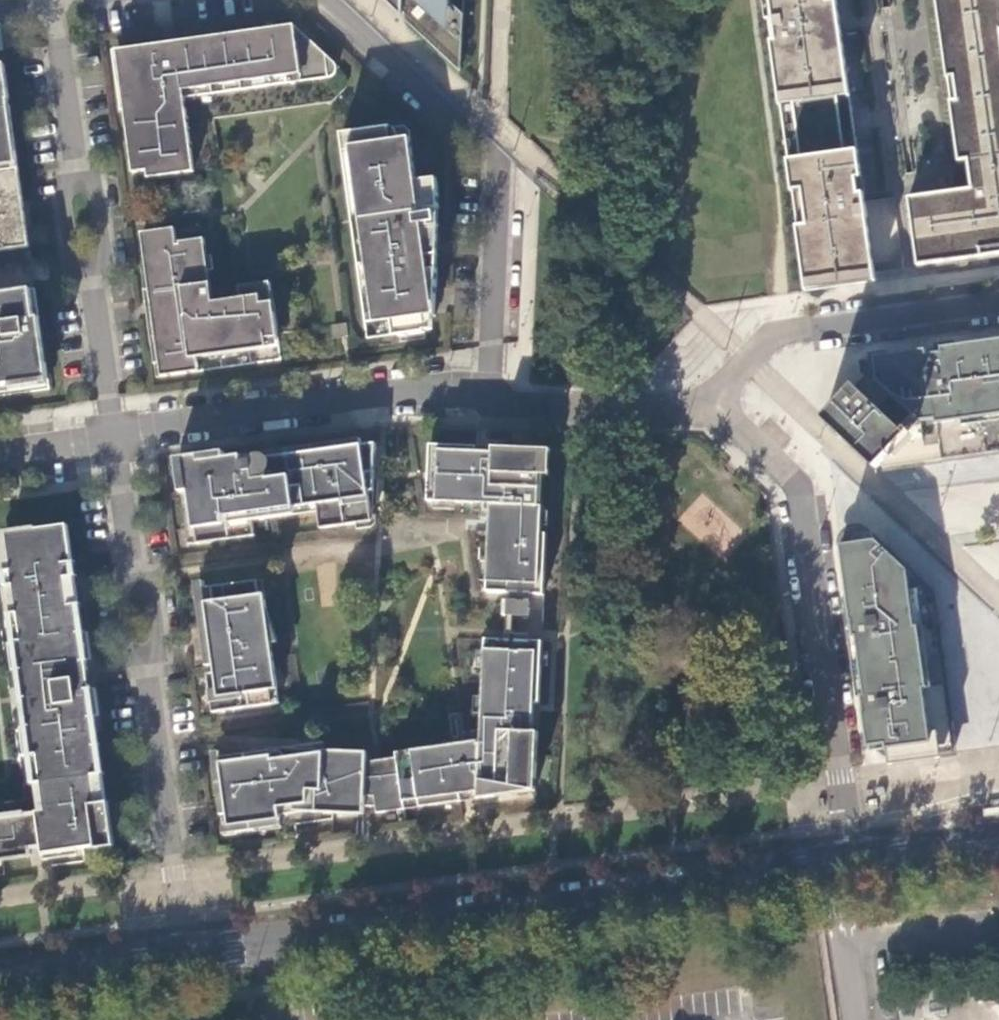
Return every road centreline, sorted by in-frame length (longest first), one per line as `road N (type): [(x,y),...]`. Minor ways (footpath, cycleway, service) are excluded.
road 1 (tertiary): [(187,954),(998,842)]
road 2 (residential): [(998,302),(778,335),(716,405),(704,409),(571,408),(489,392)]
road 3 (residential): [(115,437),(187,954)]
road 4 (residential): [(489,392),(497,163),(331,0)]
road 5 (residential): [(489,392),(416,389),(115,437)]
road 6 (tertiary): [(0,981),(187,954)]
road 7 (residential): [(53,0),(78,172)]
road 8 (residential): [(94,269),(115,437)]

